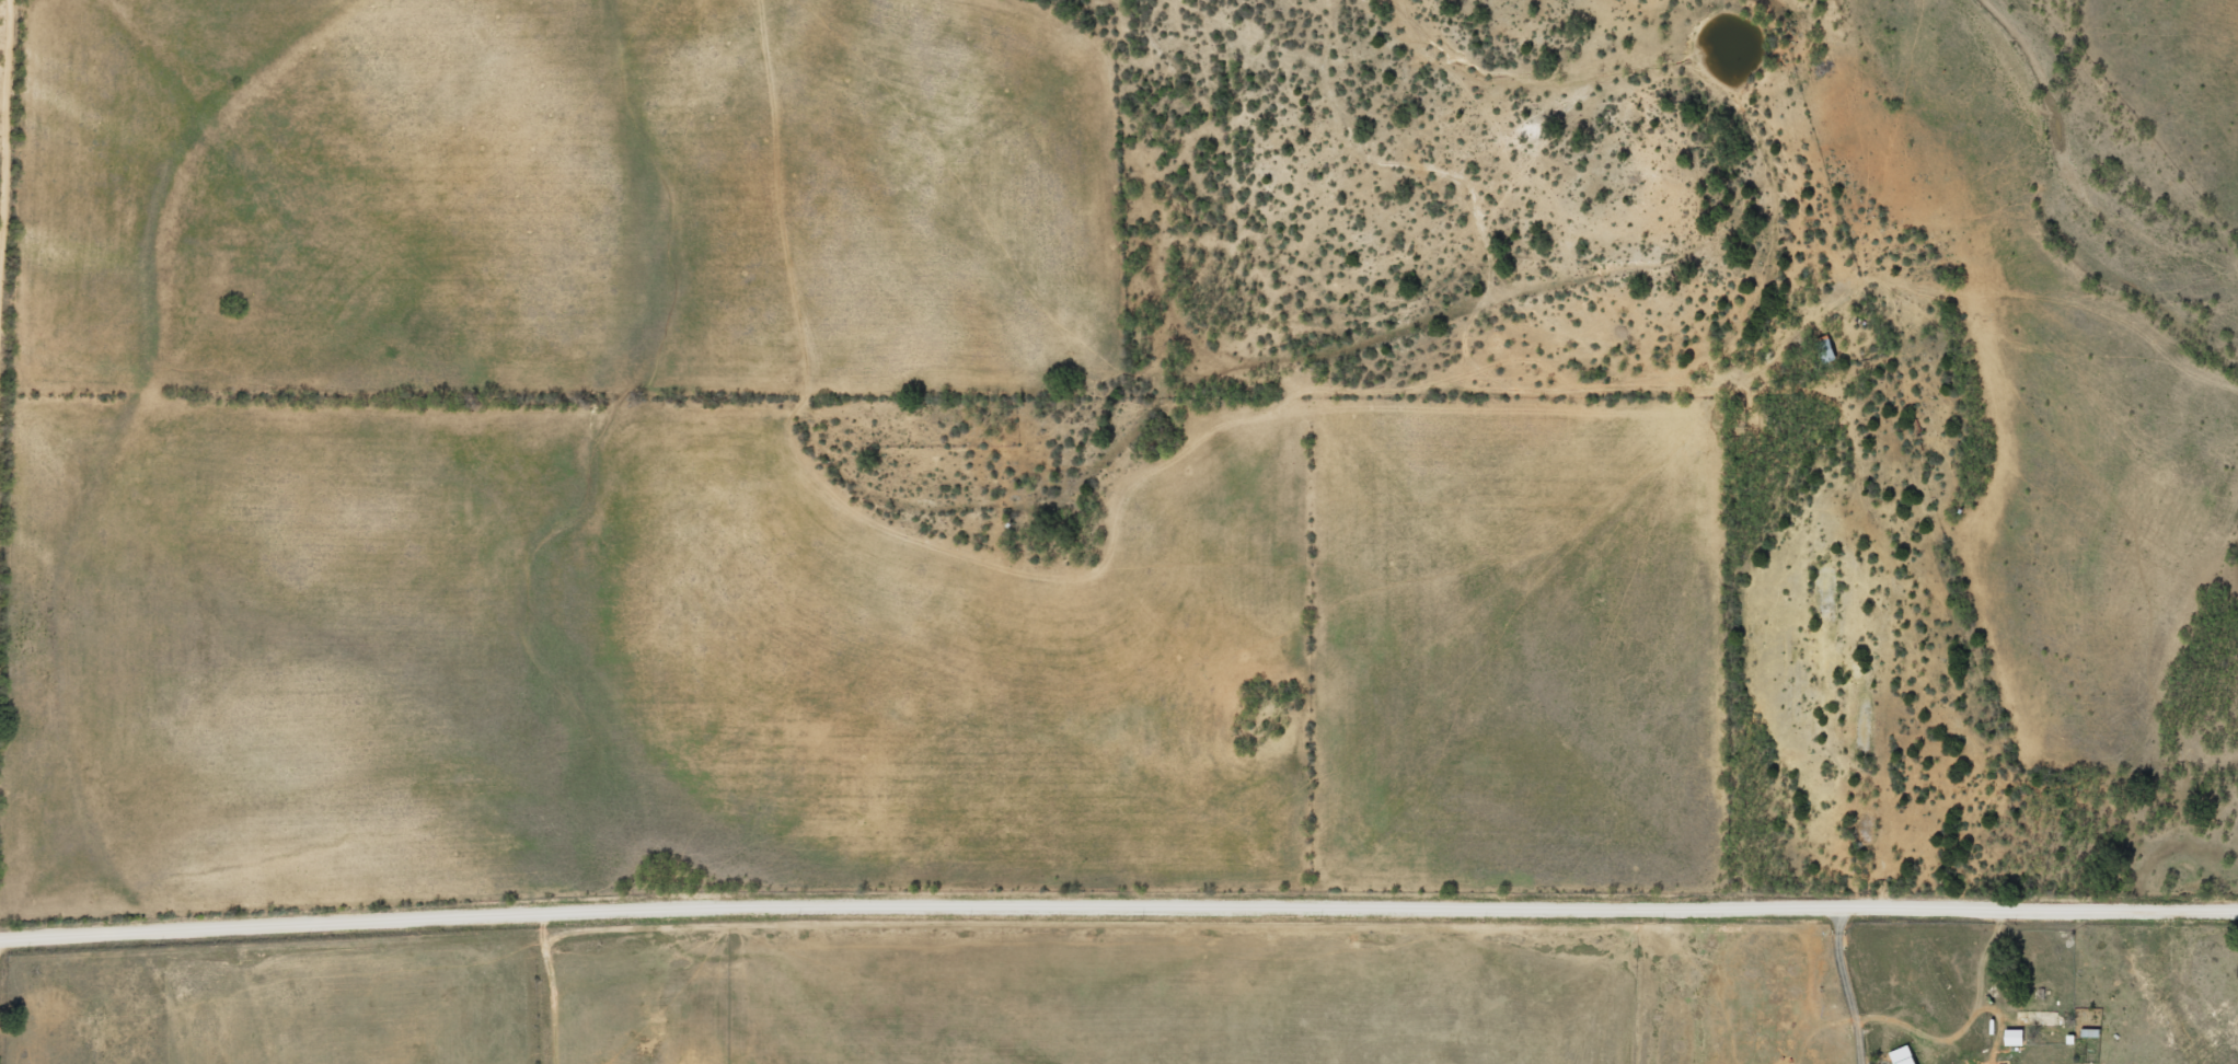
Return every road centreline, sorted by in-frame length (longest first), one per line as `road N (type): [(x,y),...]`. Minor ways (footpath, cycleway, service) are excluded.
road 1 (tertiary): [(2237,915),(754,910),(0,940)]
road 2 (track): [(1797,913),(1848,1063)]
road 3 (track): [(542,1063),(540,918)]

